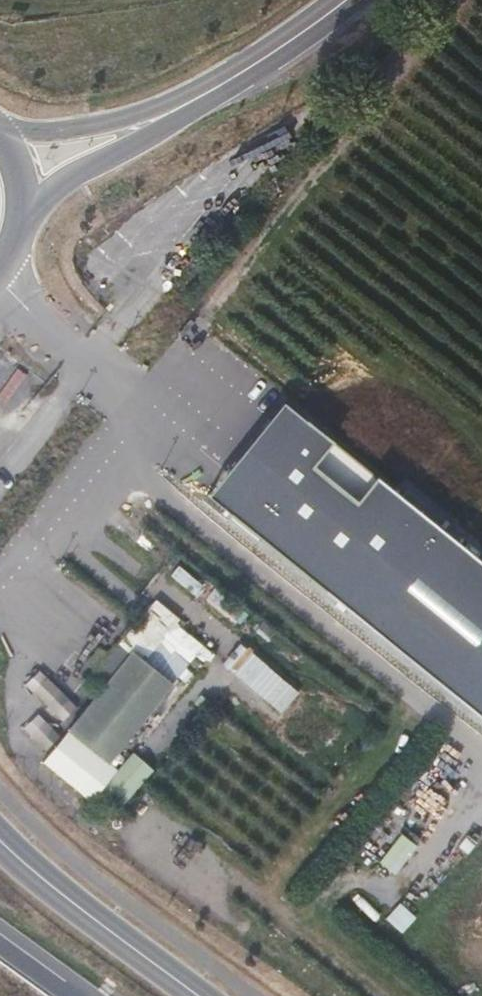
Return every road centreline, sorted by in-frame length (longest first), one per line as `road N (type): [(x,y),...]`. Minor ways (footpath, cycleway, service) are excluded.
road 1 (primary): [(0,838),(195,995)]
road 2 (secondary): [(14,242),(63,182),(185,106)]
road 3 (secondary): [(185,106),(264,61),(343,0)]
road 4 (secondary): [(185,106),(75,128),(0,125)]

